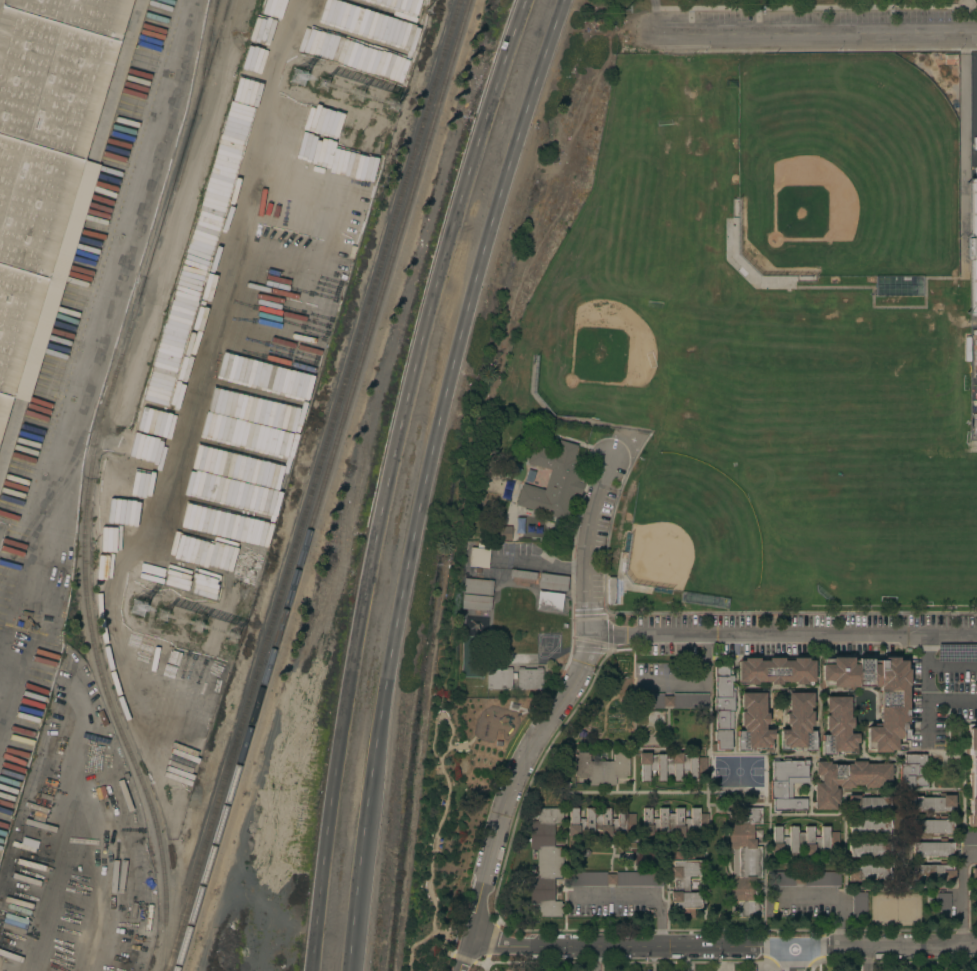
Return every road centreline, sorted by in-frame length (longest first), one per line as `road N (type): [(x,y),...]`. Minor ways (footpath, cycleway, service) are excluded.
road 1 (motorway): [(352,970),(395,608),(464,315),(562,0)]
road 2 (motorway): [(523,0),(429,303),(362,601),(312,970)]
road 3 (residential): [(465,948),(509,790),(581,673),(590,635)]
road 4 (residential): [(976,33),(644,36)]
road 5 (residential): [(465,948),(795,950)]
road 6 (residential): [(795,950),(976,944)]

